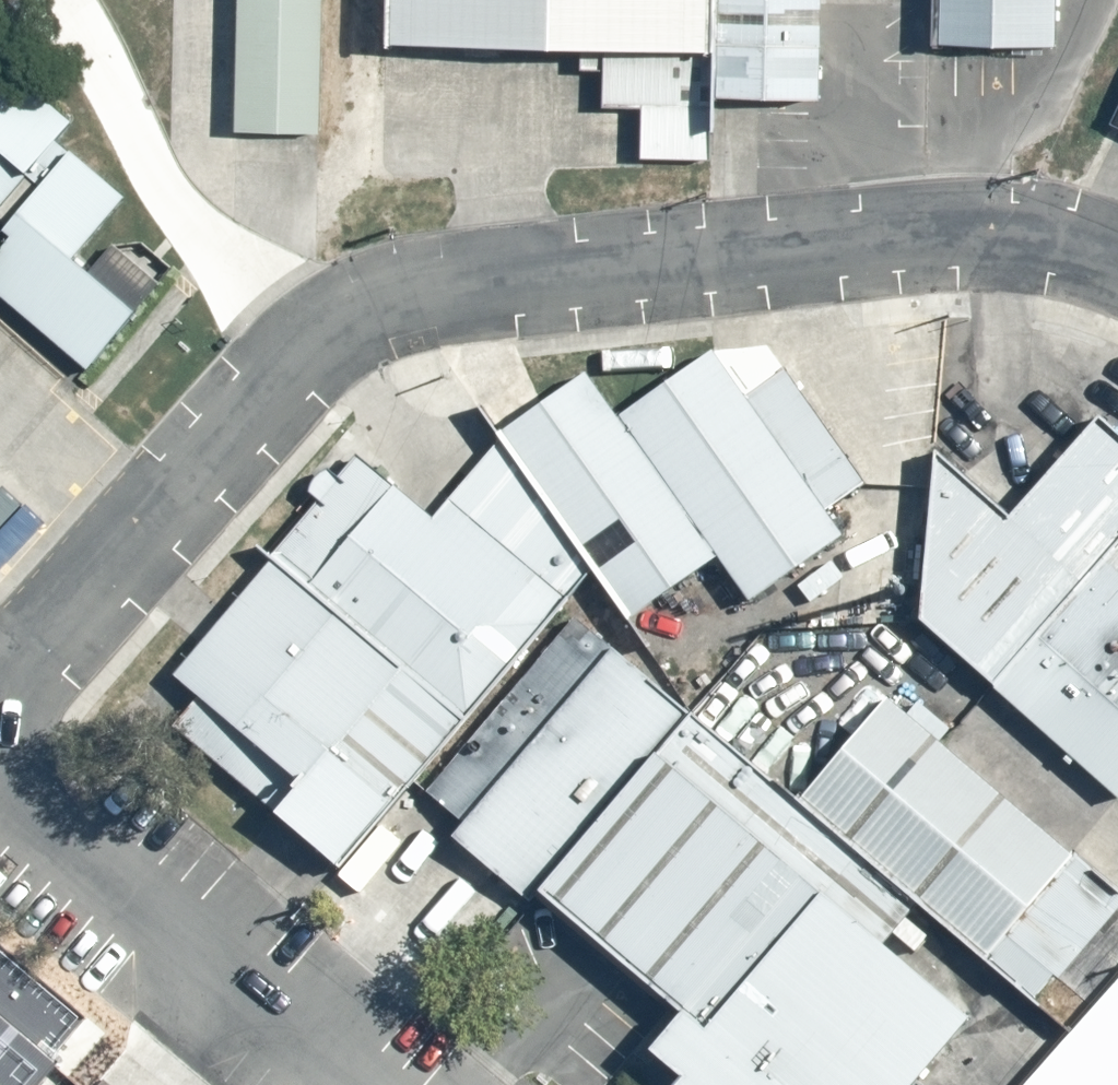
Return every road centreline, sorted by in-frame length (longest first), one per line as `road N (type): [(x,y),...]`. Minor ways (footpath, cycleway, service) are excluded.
road 1 (unclassified): [(0,672),(289,341),(367,307),(989,232),(1117,259)]
road 2 (unclassified): [(0,810),(358,1084)]

